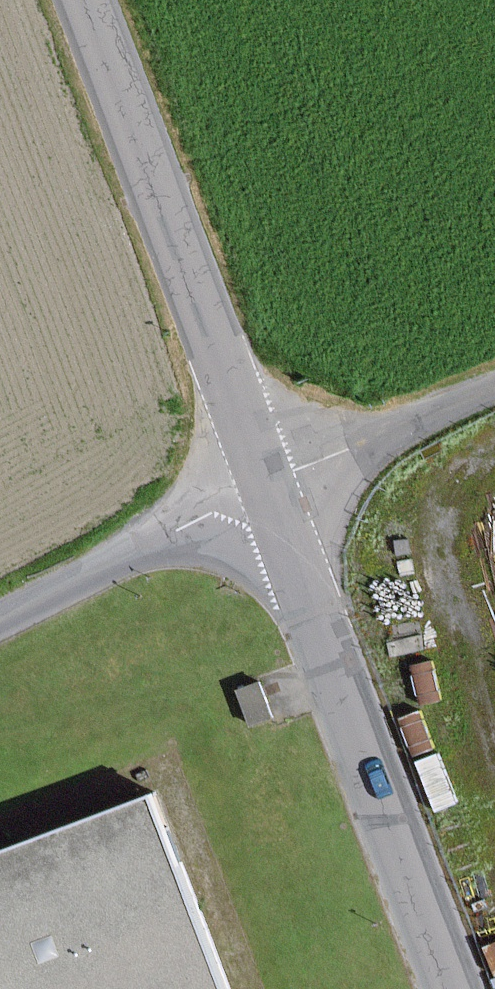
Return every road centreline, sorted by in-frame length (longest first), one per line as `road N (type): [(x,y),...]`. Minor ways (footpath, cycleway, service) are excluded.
road 1 (unclassified): [(265,490),(449,988)]
road 2 (unclassified): [(265,490),(80,0)]
road 3 (unclassified): [(0,624),(265,490)]
road 4 (unclassified): [(265,490),(494,391)]

